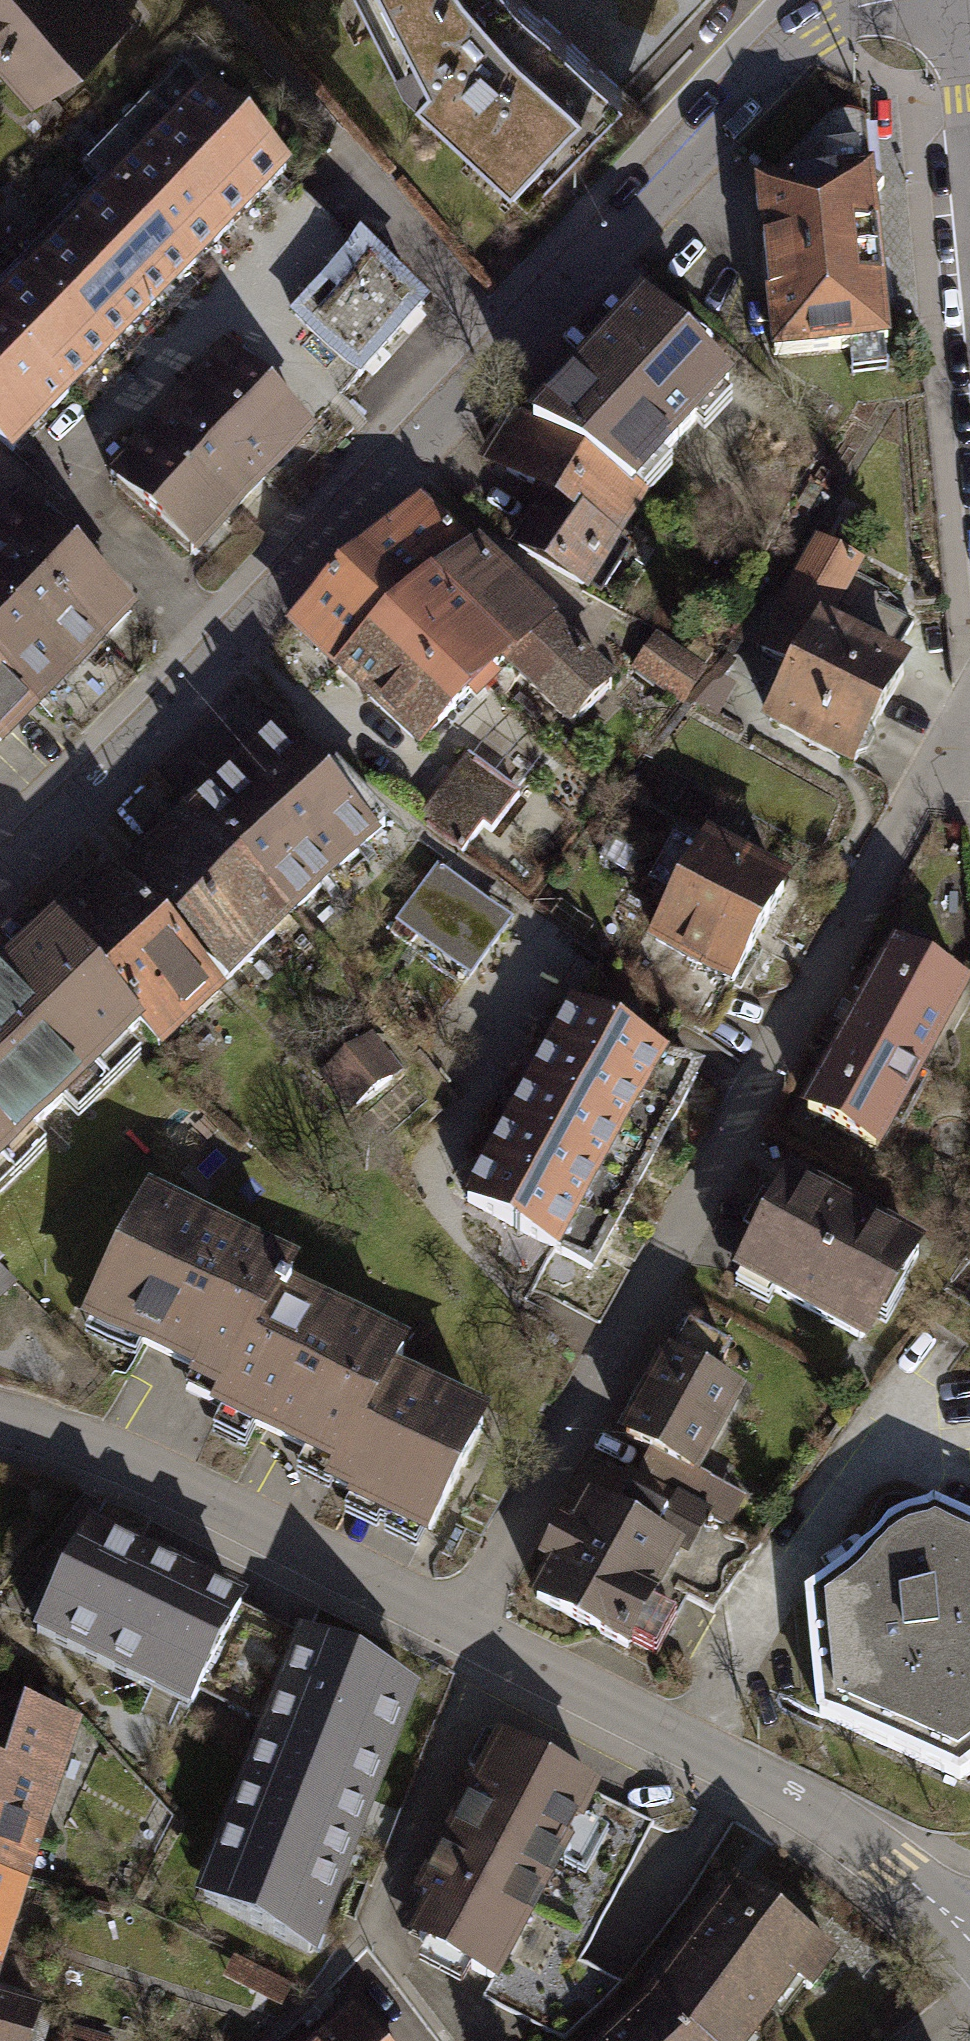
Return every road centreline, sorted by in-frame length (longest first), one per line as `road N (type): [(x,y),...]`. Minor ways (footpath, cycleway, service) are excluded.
road 1 (residential): [(0,883),(759,74),(818,25),(892,0)]
road 2 (residential): [(470,1626),(913,801),(969,742)]
road 3 (residential): [(470,1626),(814,1809),(894,1865),(969,1938)]
road 4 (residential): [(0,1419),(118,1458),(470,1626)]

